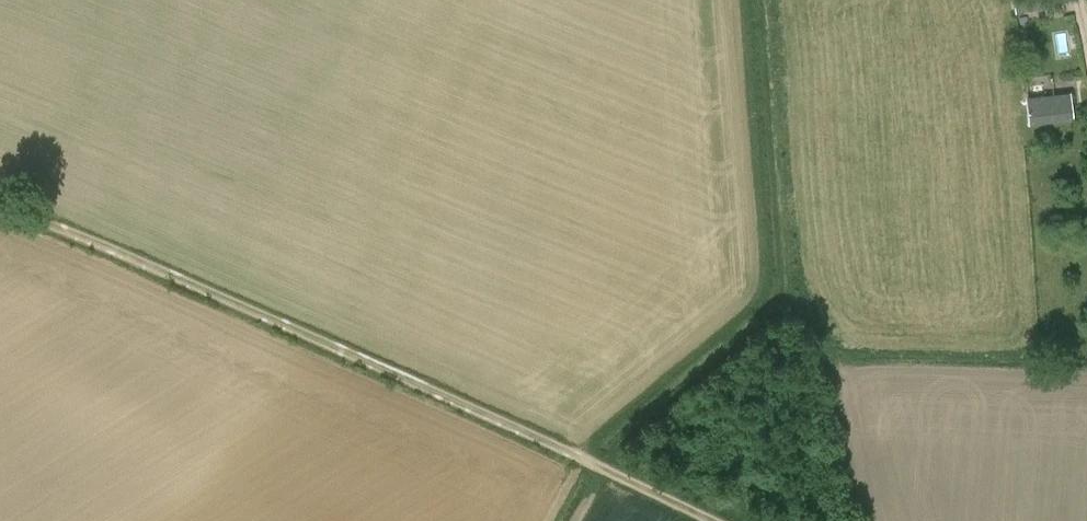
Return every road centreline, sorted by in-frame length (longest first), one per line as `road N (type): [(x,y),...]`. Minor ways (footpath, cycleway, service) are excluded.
road 1 (track): [(706,520),(0,203)]

